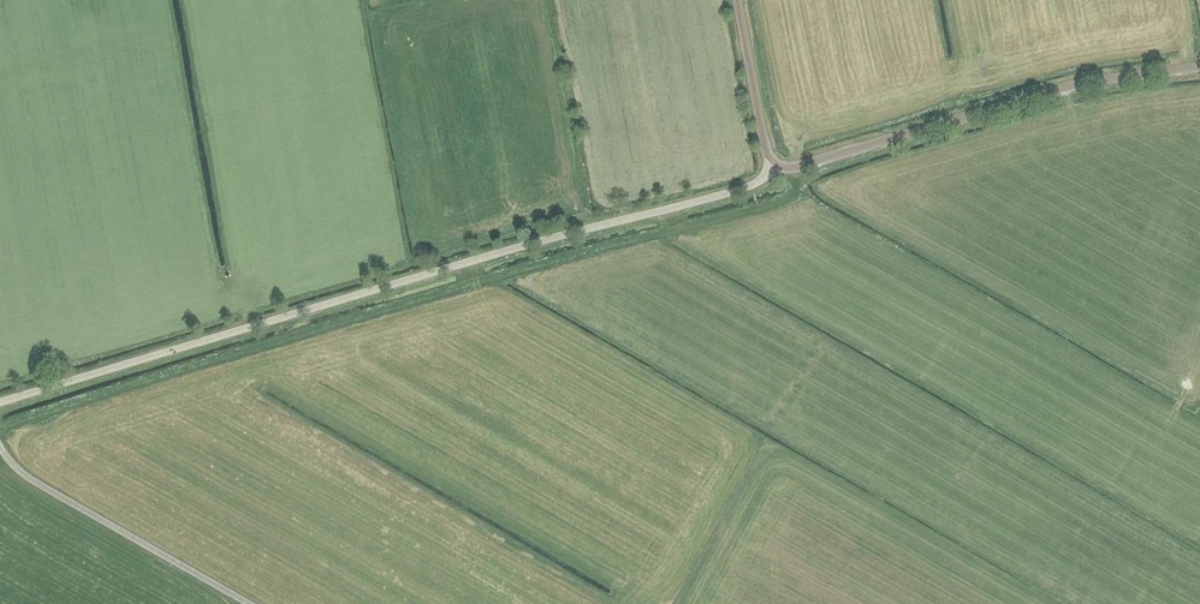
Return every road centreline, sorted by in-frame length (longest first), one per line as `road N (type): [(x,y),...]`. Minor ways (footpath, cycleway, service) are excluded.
road 1 (unclassified): [(0,403),(545,239),(746,188),(774,163)]
road 2 (residential): [(774,163),(793,167),(1067,86),(1199,66)]
road 3 (track): [(0,445),(33,480),(250,603)]
road 4 (unclassified): [(774,163),(737,0)]

